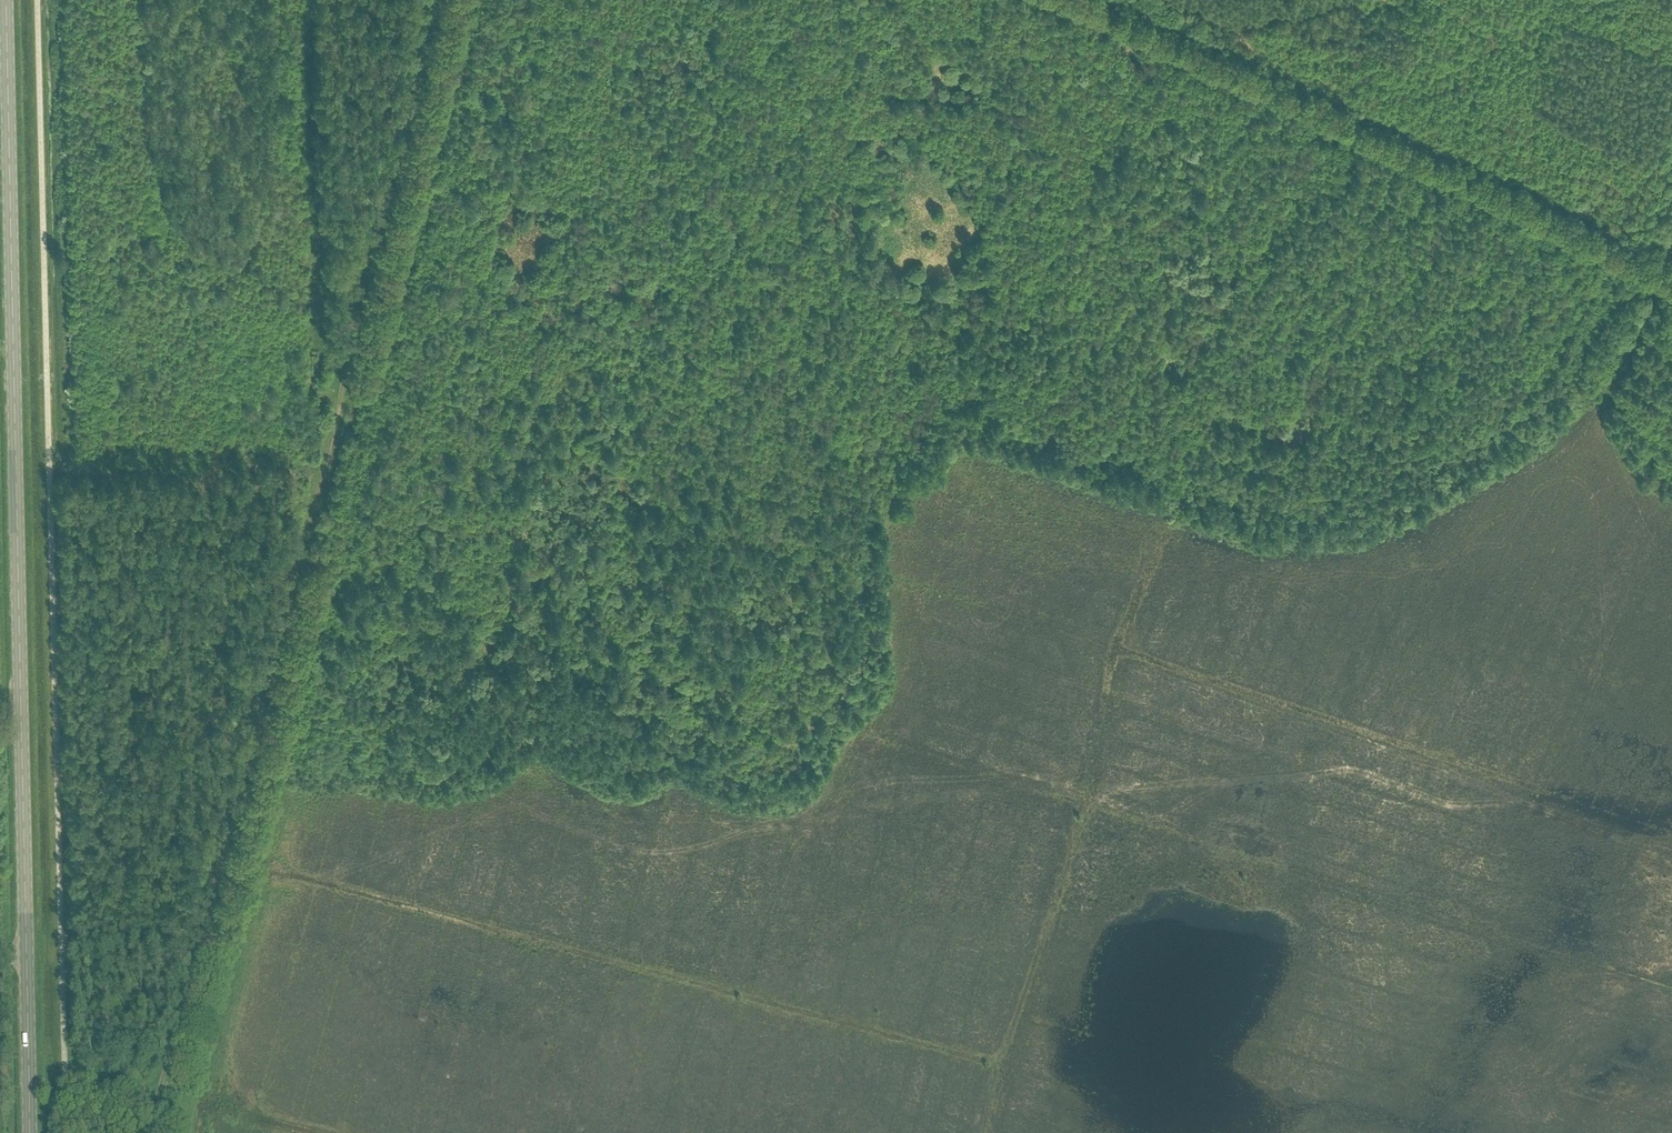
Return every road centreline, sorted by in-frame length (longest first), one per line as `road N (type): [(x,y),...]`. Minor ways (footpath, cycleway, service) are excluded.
road 1 (track): [(151,1132),(439,0)]
road 2 (primary): [(30,1132),(7,0)]

